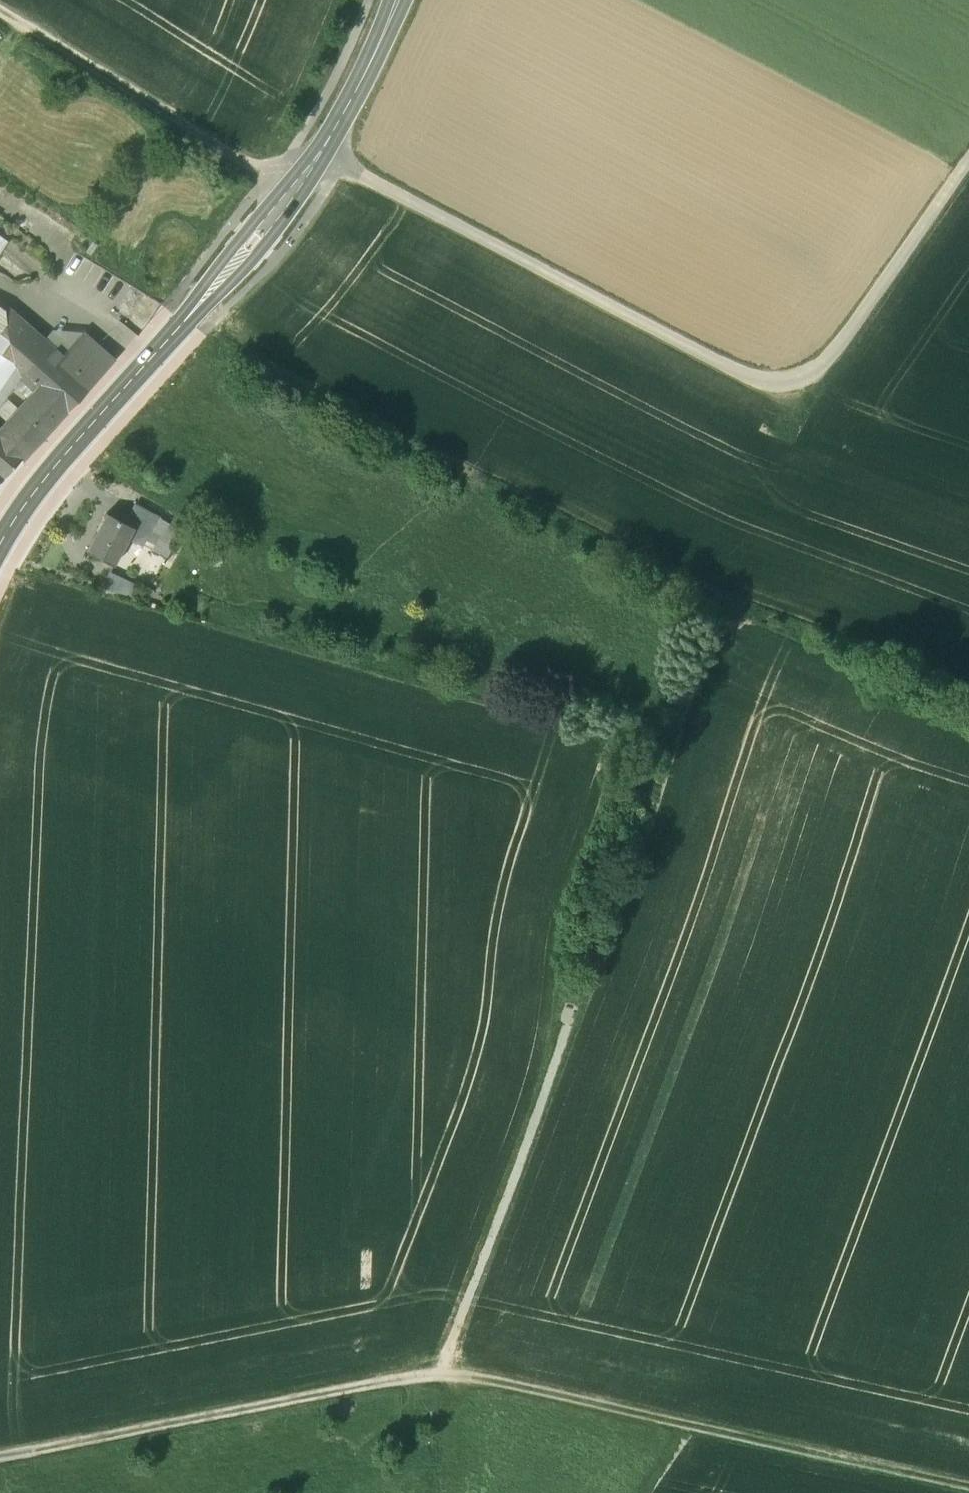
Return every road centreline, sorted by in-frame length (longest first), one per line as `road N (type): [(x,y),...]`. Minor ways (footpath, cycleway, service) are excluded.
road 1 (track): [(0,1469),(452,1383),(968,1490)]
road 2 (track): [(968,161),(824,366),(780,383),(750,378),(321,154)]
road 3 (tertiary): [(0,539),(55,457),(290,201),(331,138),(396,0)]
road 4 (track): [(0,15),(290,201)]
road 5 (track): [(452,1383),(565,1072)]

